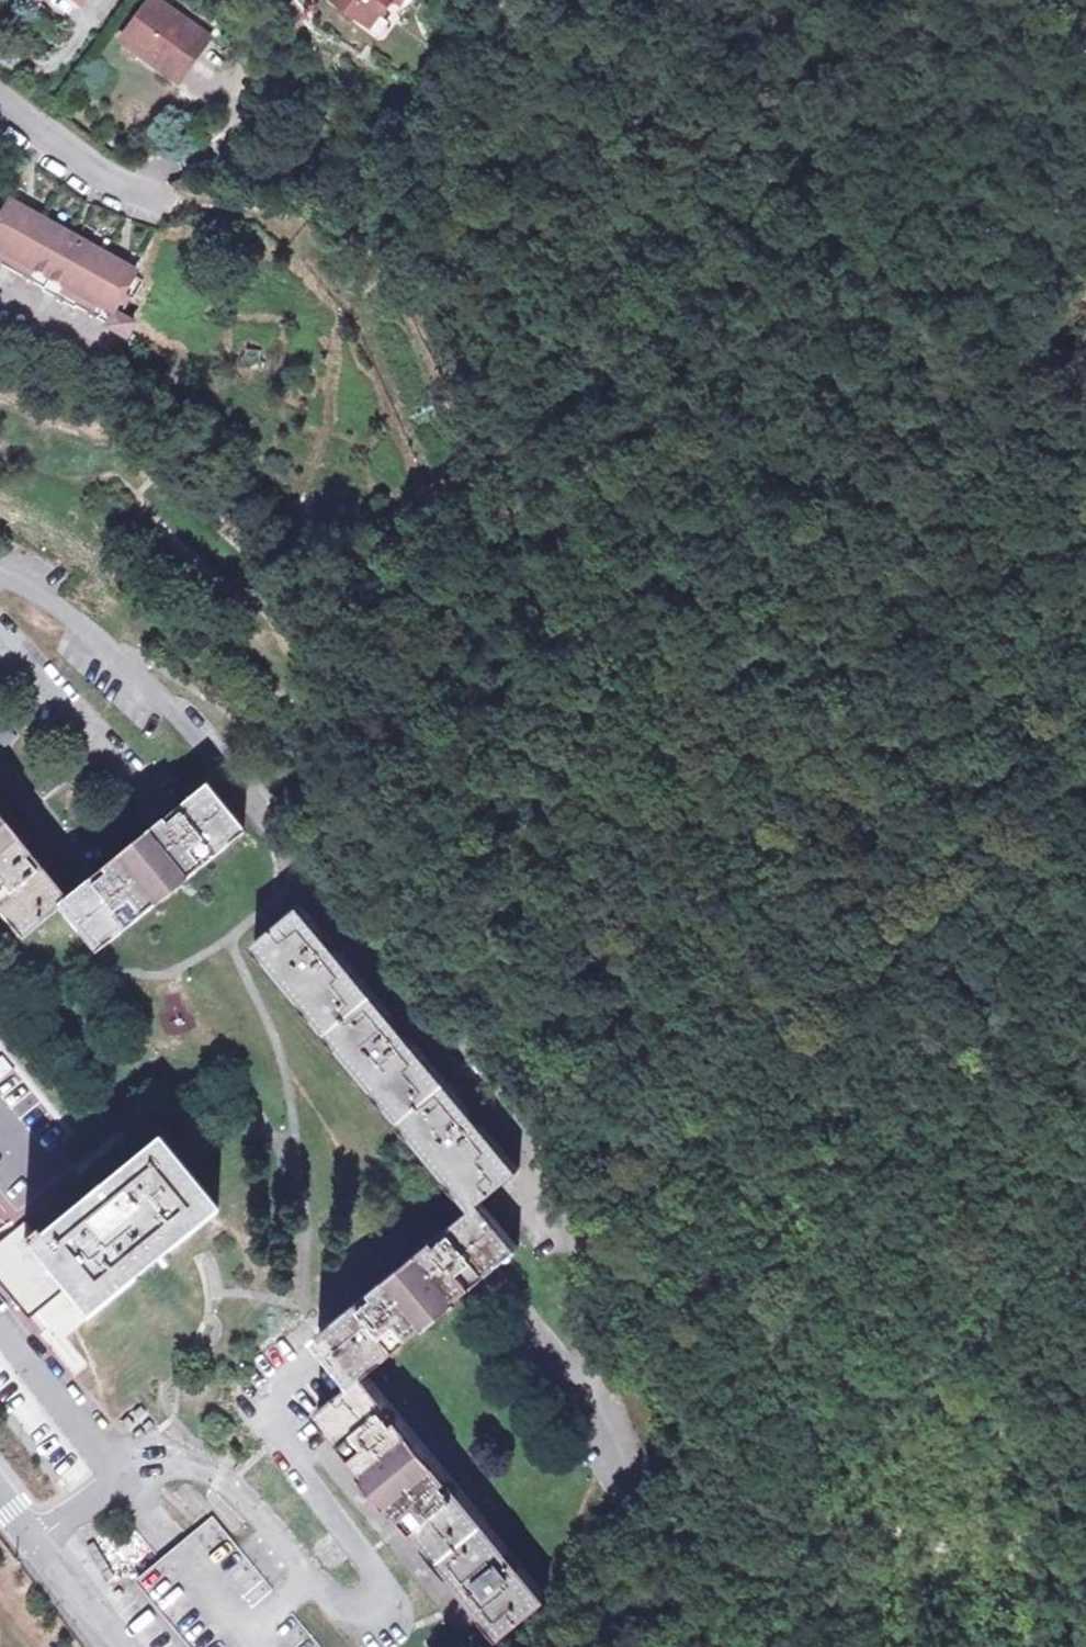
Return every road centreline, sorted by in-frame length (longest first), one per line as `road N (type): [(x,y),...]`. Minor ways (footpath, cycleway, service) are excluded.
road 1 (residential): [(654,1477),(609,1437),(588,1375),(570,1252),(538,1163),(210,755),(119,660),(37,592),(0,579)]
road 2 (residential): [(0,117),(101,191),(144,208),(179,209)]
road 3 (unclassified): [(109,1646),(0,1508)]

